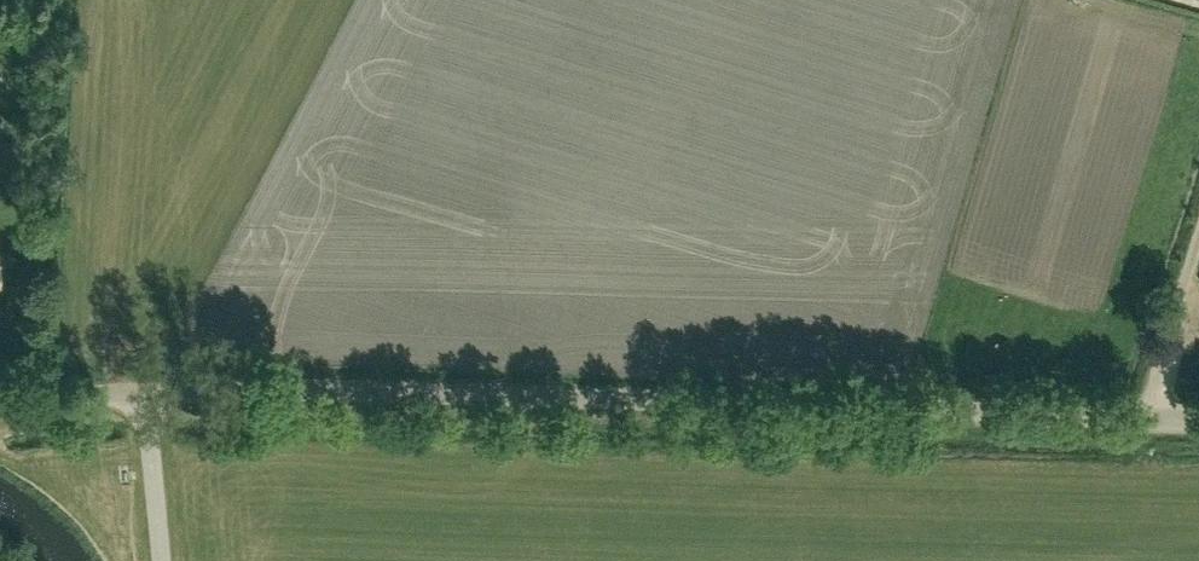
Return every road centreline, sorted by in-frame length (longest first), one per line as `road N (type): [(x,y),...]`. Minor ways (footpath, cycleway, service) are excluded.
road 1 (unclassified): [(1198,417),(221,393),(0,402)]

